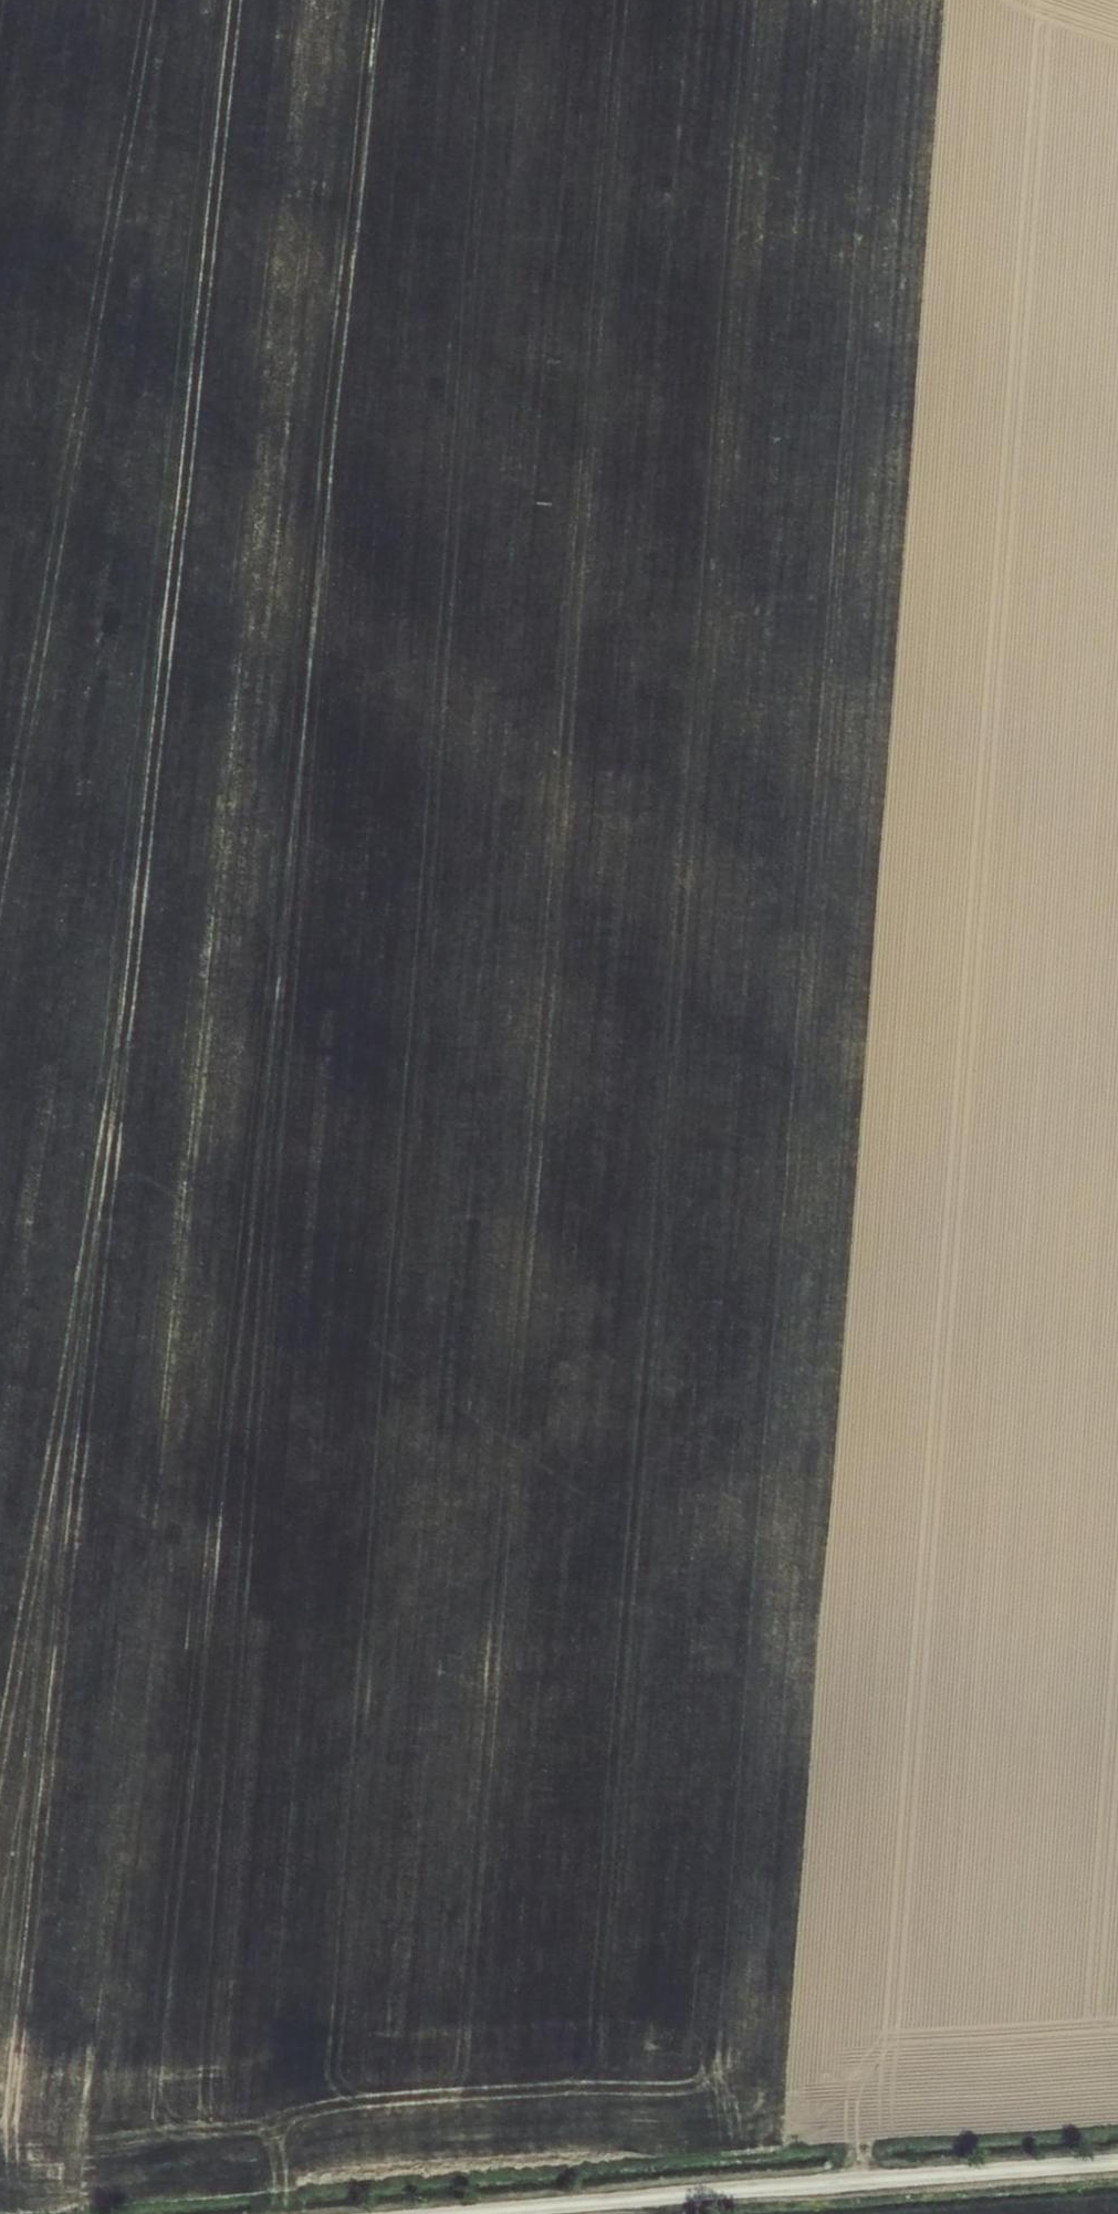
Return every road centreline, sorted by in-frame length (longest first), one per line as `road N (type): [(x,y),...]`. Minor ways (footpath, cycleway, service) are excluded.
road 1 (residential): [(1117,2162),(437,2213)]

